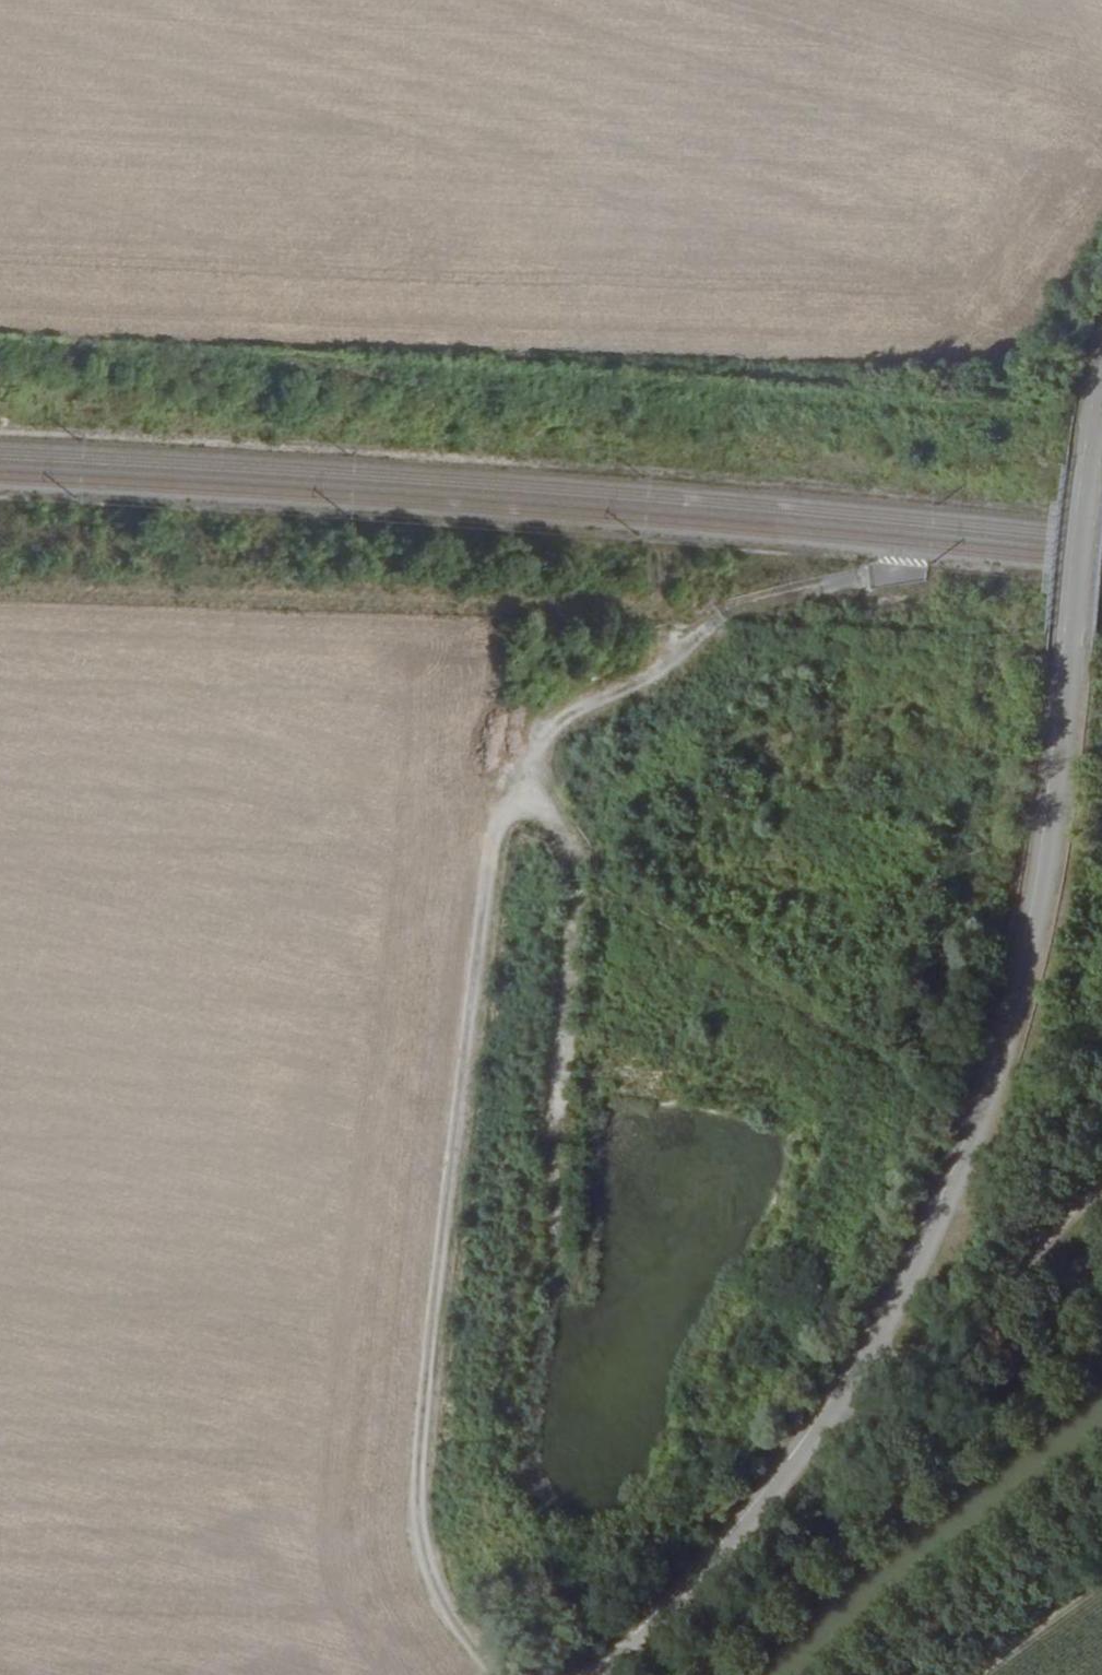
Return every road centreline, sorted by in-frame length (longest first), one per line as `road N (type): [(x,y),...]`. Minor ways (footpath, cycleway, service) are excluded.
road 1 (unclassified): [(582,1674),(746,1509),(839,1394),(930,1237),(971,1139),(1017,995),(1044,871),(1080,517),(1101,397)]
road 2 (track): [(513,1674),(490,1663),(447,1606),(427,1555),(418,1496),(504,791),(523,742),(591,698),(660,671),(722,610),(862,579)]

